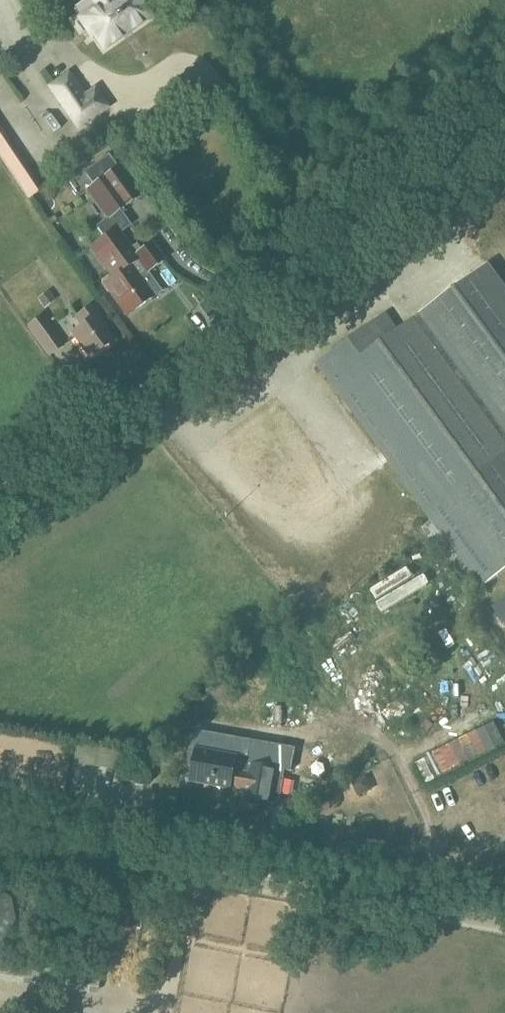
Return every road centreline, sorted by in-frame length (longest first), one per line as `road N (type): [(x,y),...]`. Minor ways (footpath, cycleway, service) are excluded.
road 1 (unclassified): [(0,498),(504,131)]
road 2 (unclassified): [(504,927),(0,842)]

